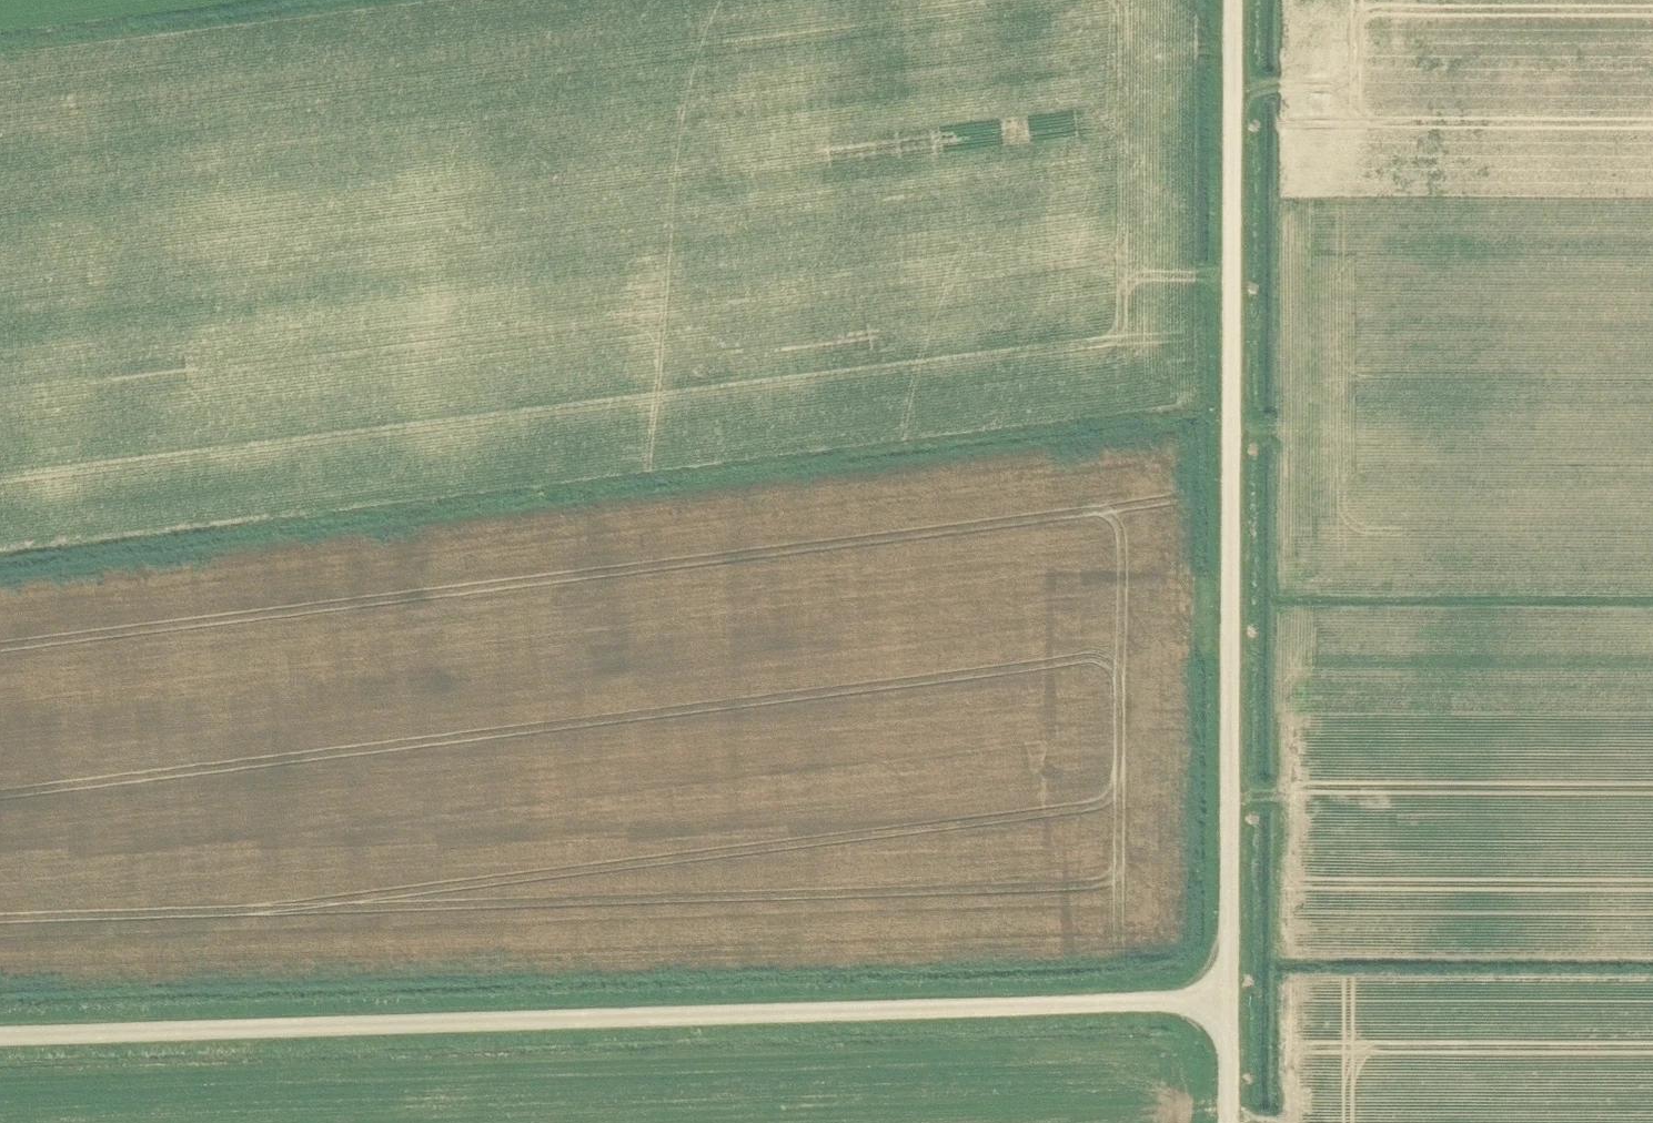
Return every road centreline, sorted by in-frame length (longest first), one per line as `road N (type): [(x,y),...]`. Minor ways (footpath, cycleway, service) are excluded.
road 1 (unclassified): [(0,1036),(1229,998)]
road 2 (unclassified): [(1229,998),(1233,0)]
road 3 (unclassified): [(1229,1122),(1229,998)]

